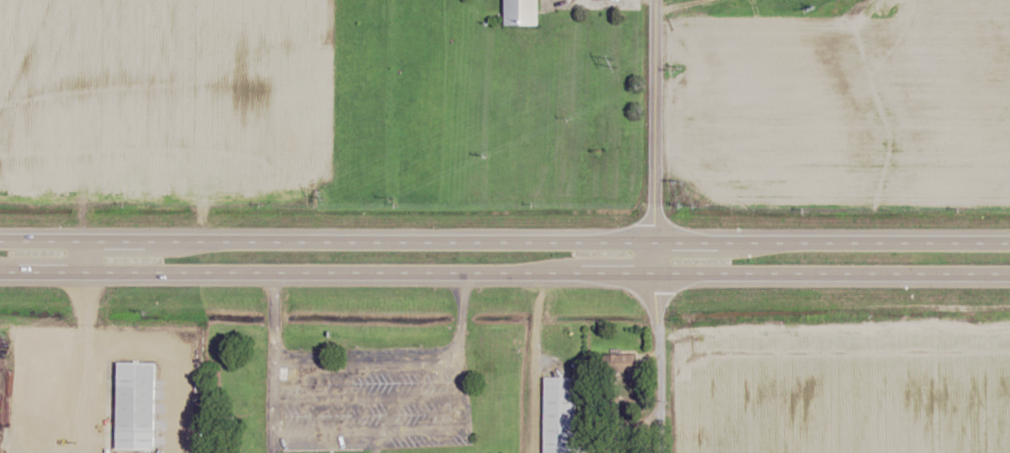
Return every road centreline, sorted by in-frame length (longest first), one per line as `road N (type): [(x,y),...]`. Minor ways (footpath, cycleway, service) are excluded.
road 1 (trunk): [(1009,245),(0,242)]
road 2 (trunk): [(0,274),(1009,274)]
road 3 (residential): [(655,452),(653,0)]

